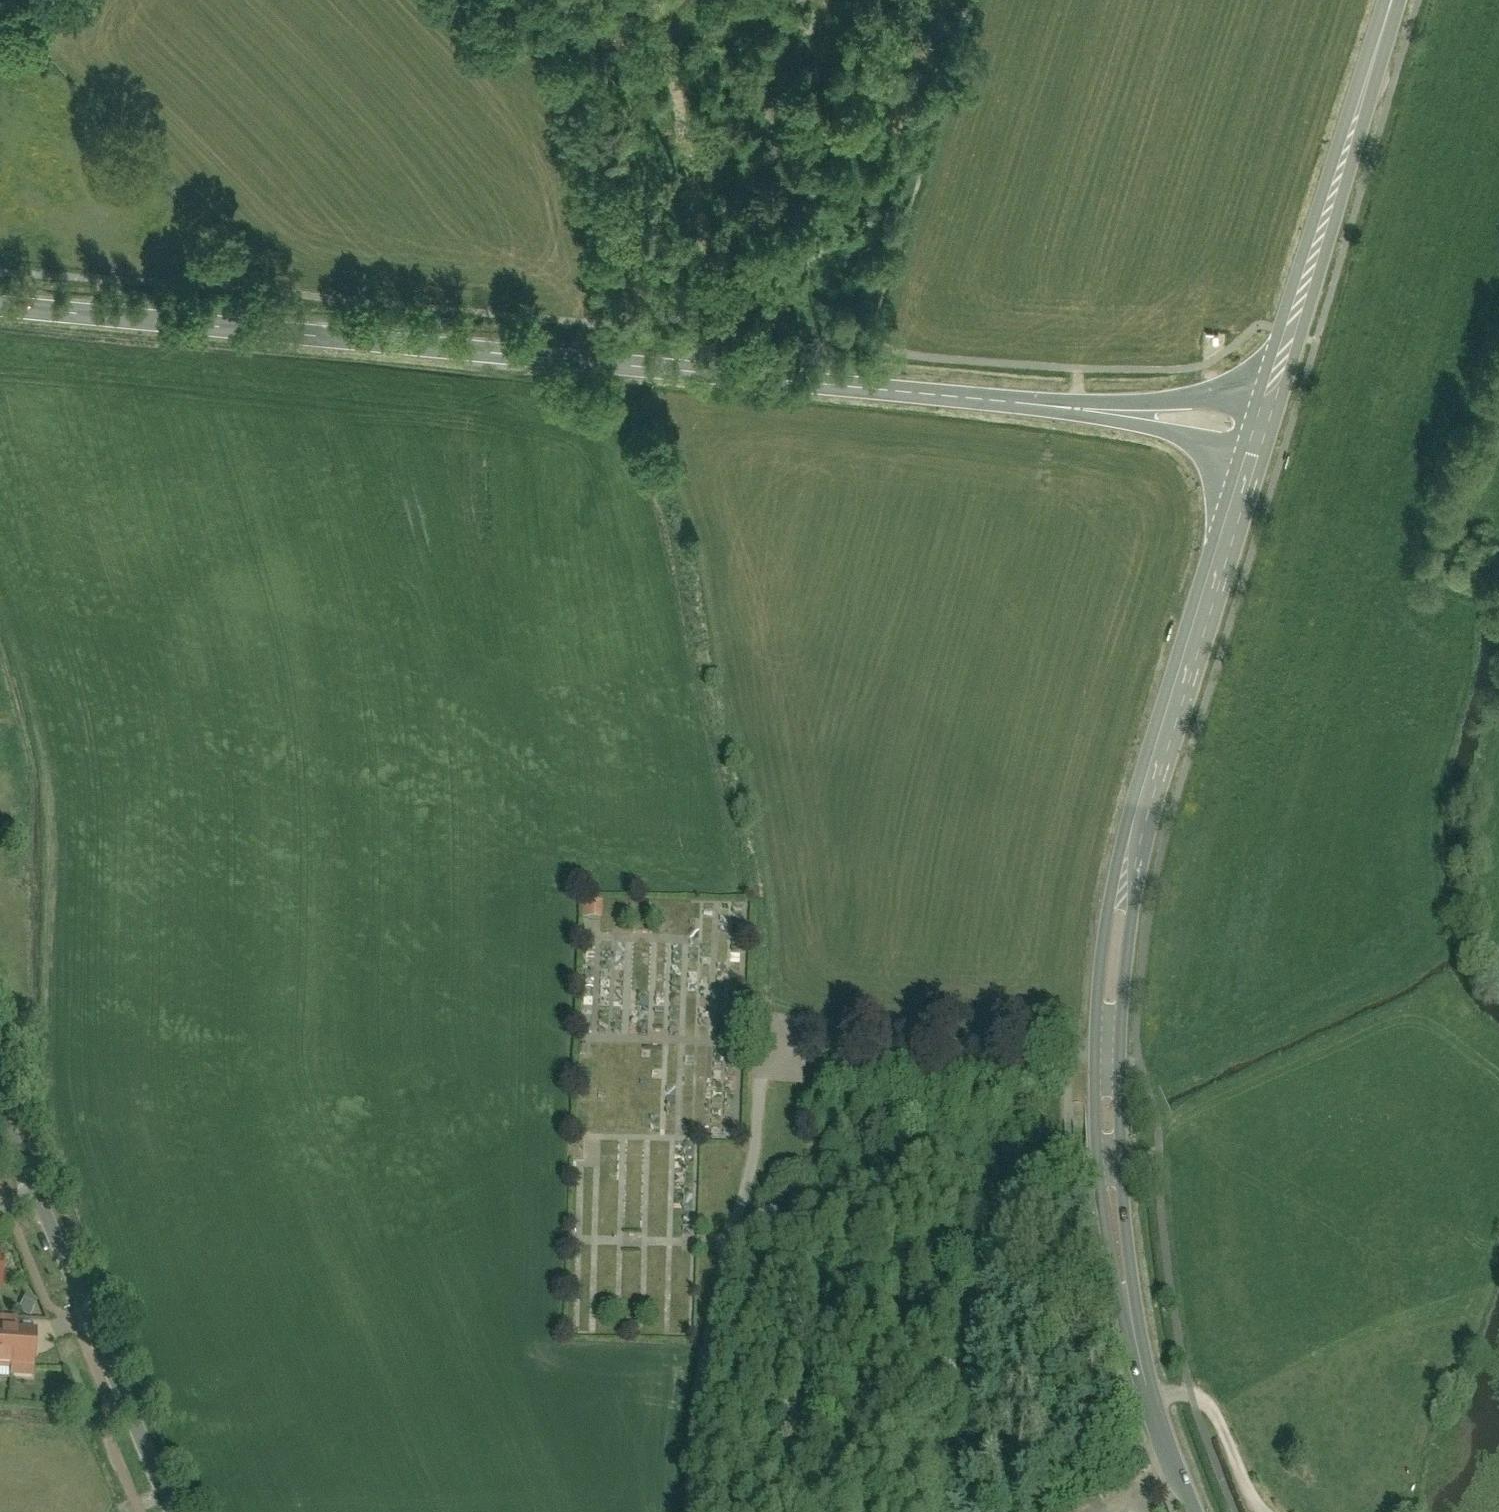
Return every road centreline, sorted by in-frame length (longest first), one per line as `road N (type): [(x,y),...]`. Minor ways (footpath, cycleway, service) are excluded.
road 1 (tertiary): [(1246,432),(0,309)]
road 2 (tertiary): [(1246,432),(1151,766),(1125,888),(1108,1046),(1114,1234),(1148,1403),(1189,1511)]
road 3 (tertiary): [(1246,432),(1388,0)]
road 4 (residential): [(42,1202),(175,1511)]

